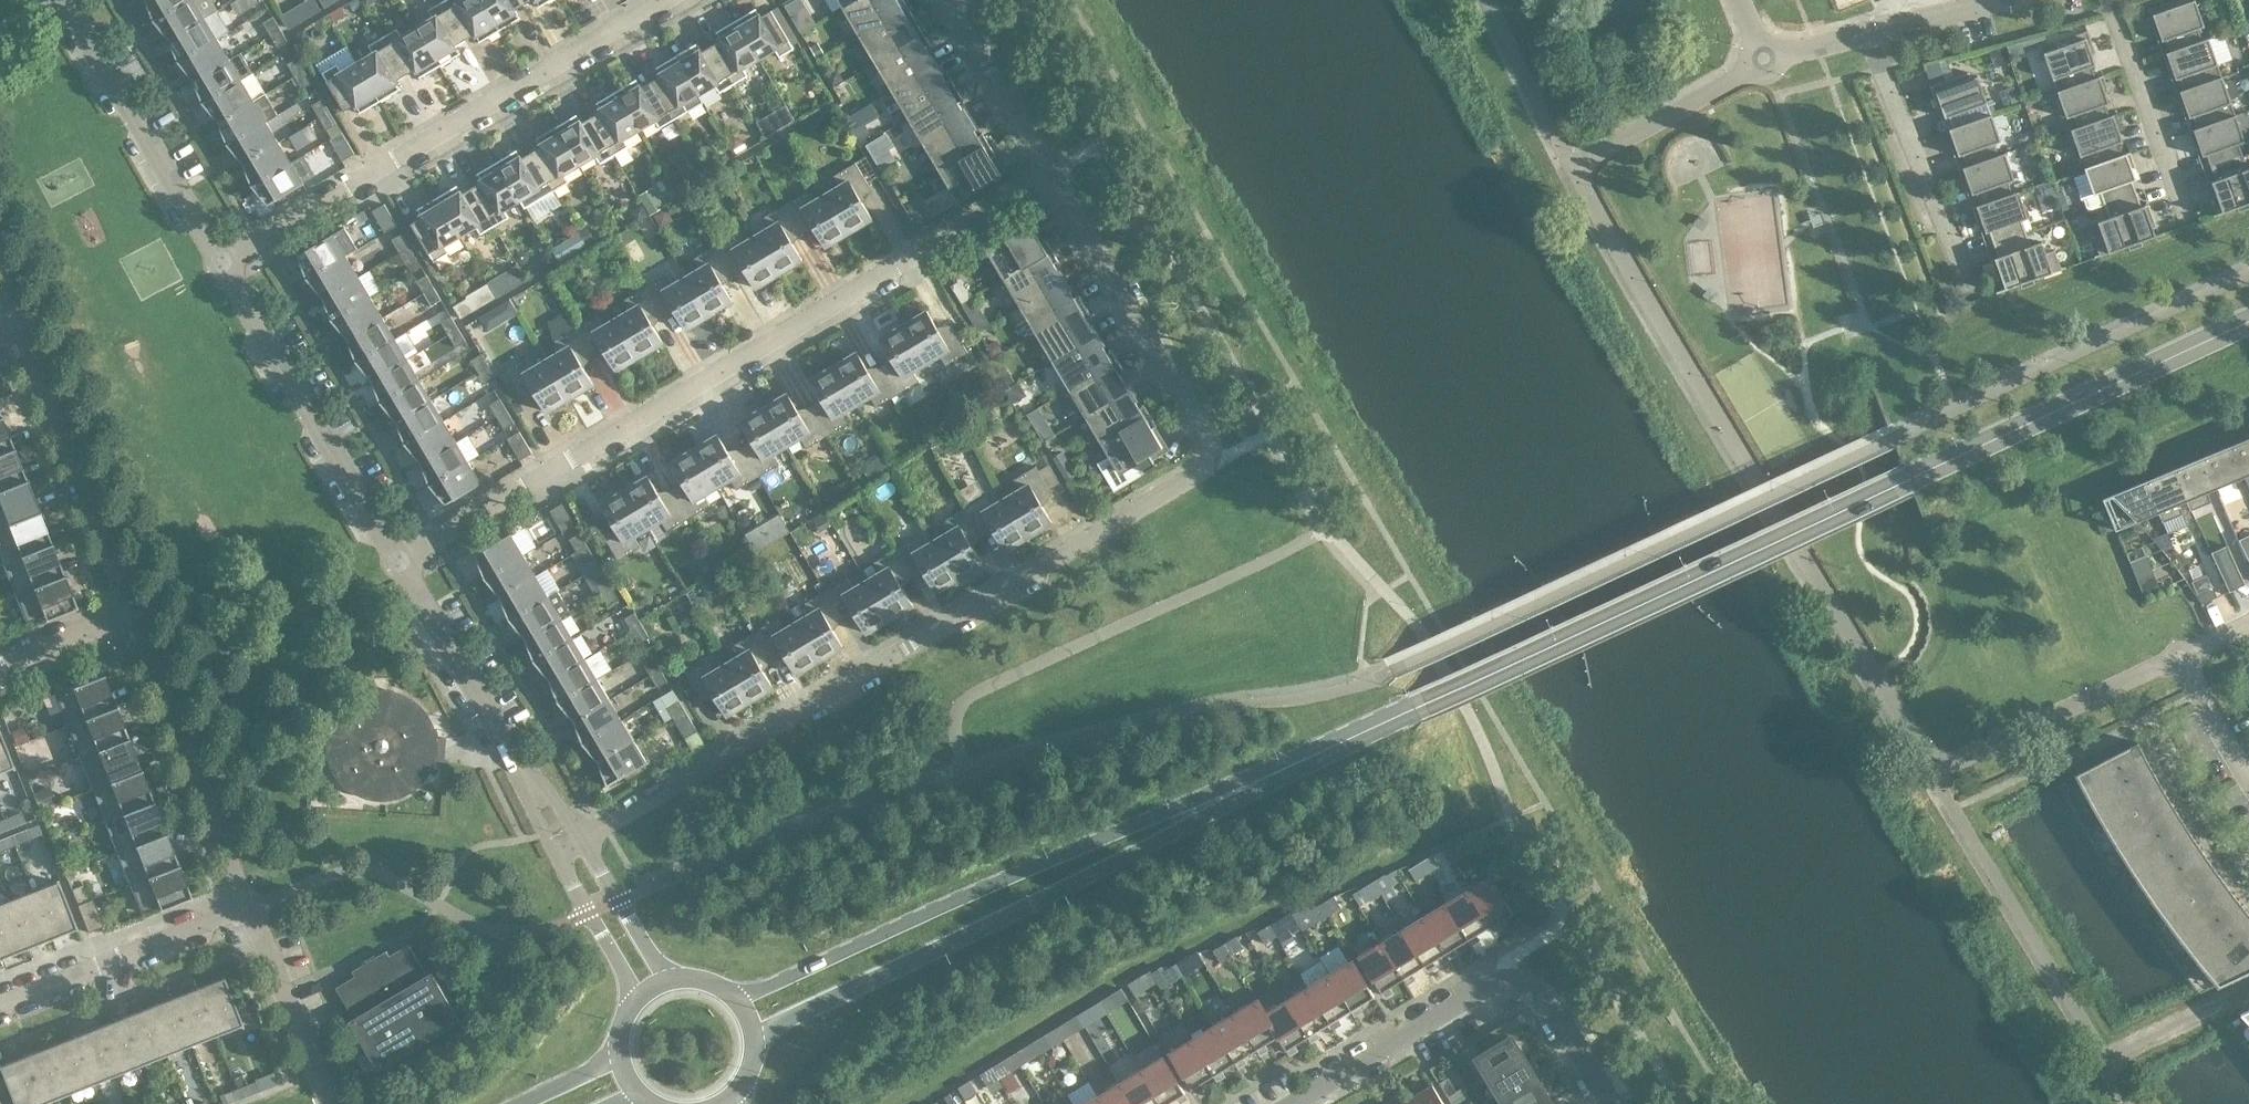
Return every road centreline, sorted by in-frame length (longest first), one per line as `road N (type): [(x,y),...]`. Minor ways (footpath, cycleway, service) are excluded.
road 1 (secondary): [(1179,817),(2248,318)]
road 2 (residential): [(1926,772),(1879,675),(1576,168),(1765,62)]
road 3 (residential): [(401,554),(1046,174)]
road 4 (residential): [(584,837),(1211,465)]
road 5 (residential): [(221,253),(656,0)]
road 6 (secondary): [(1179,817),(729,993)]
road 7 (secondary): [(751,1029),(978,927),(1179,817)]
road 8 (tertiary): [(401,554),(221,253)]
road 9 (residential): [(1046,174),(1172,381),(1211,465)]
road 10 (residential): [(244,907),(123,614)]
road 11 (tertiary): [(221,253),(66,0)]
road 12 (residential): [(1872,35),(1972,300)]
road 13 (residential): [(123,614),(18,353)]
road 14 (residential): [(1926,772),(2180,654)]
road 15 (tertiary): [(528,783),(401,554)]
road 16 (residential): [(0,1002),(244,907)]
road 17 (residential): [(1293,1103),(1510,970)]
road 18 (residential): [(2108,0),(2188,215)]
road 19 (residential): [(326,1098),(244,907)]
road 20 (residential): [(942,0),(1046,174)]
road 21 (residential): [(1612,1103),(1543,996),(1510,970)]
road 22 (tertiary): [(556,850),(637,995)]
road 23 (tertiary): [(667,979),(584,837)]
road 24 (residential): [(2105,1059),(2248,990)]
road 25 (residential): [(2248,779),(2180,654)]
road 26 (residential): [(1872,35),(2000,0)]
road 27 (residential): [(0,658),(123,614)]

